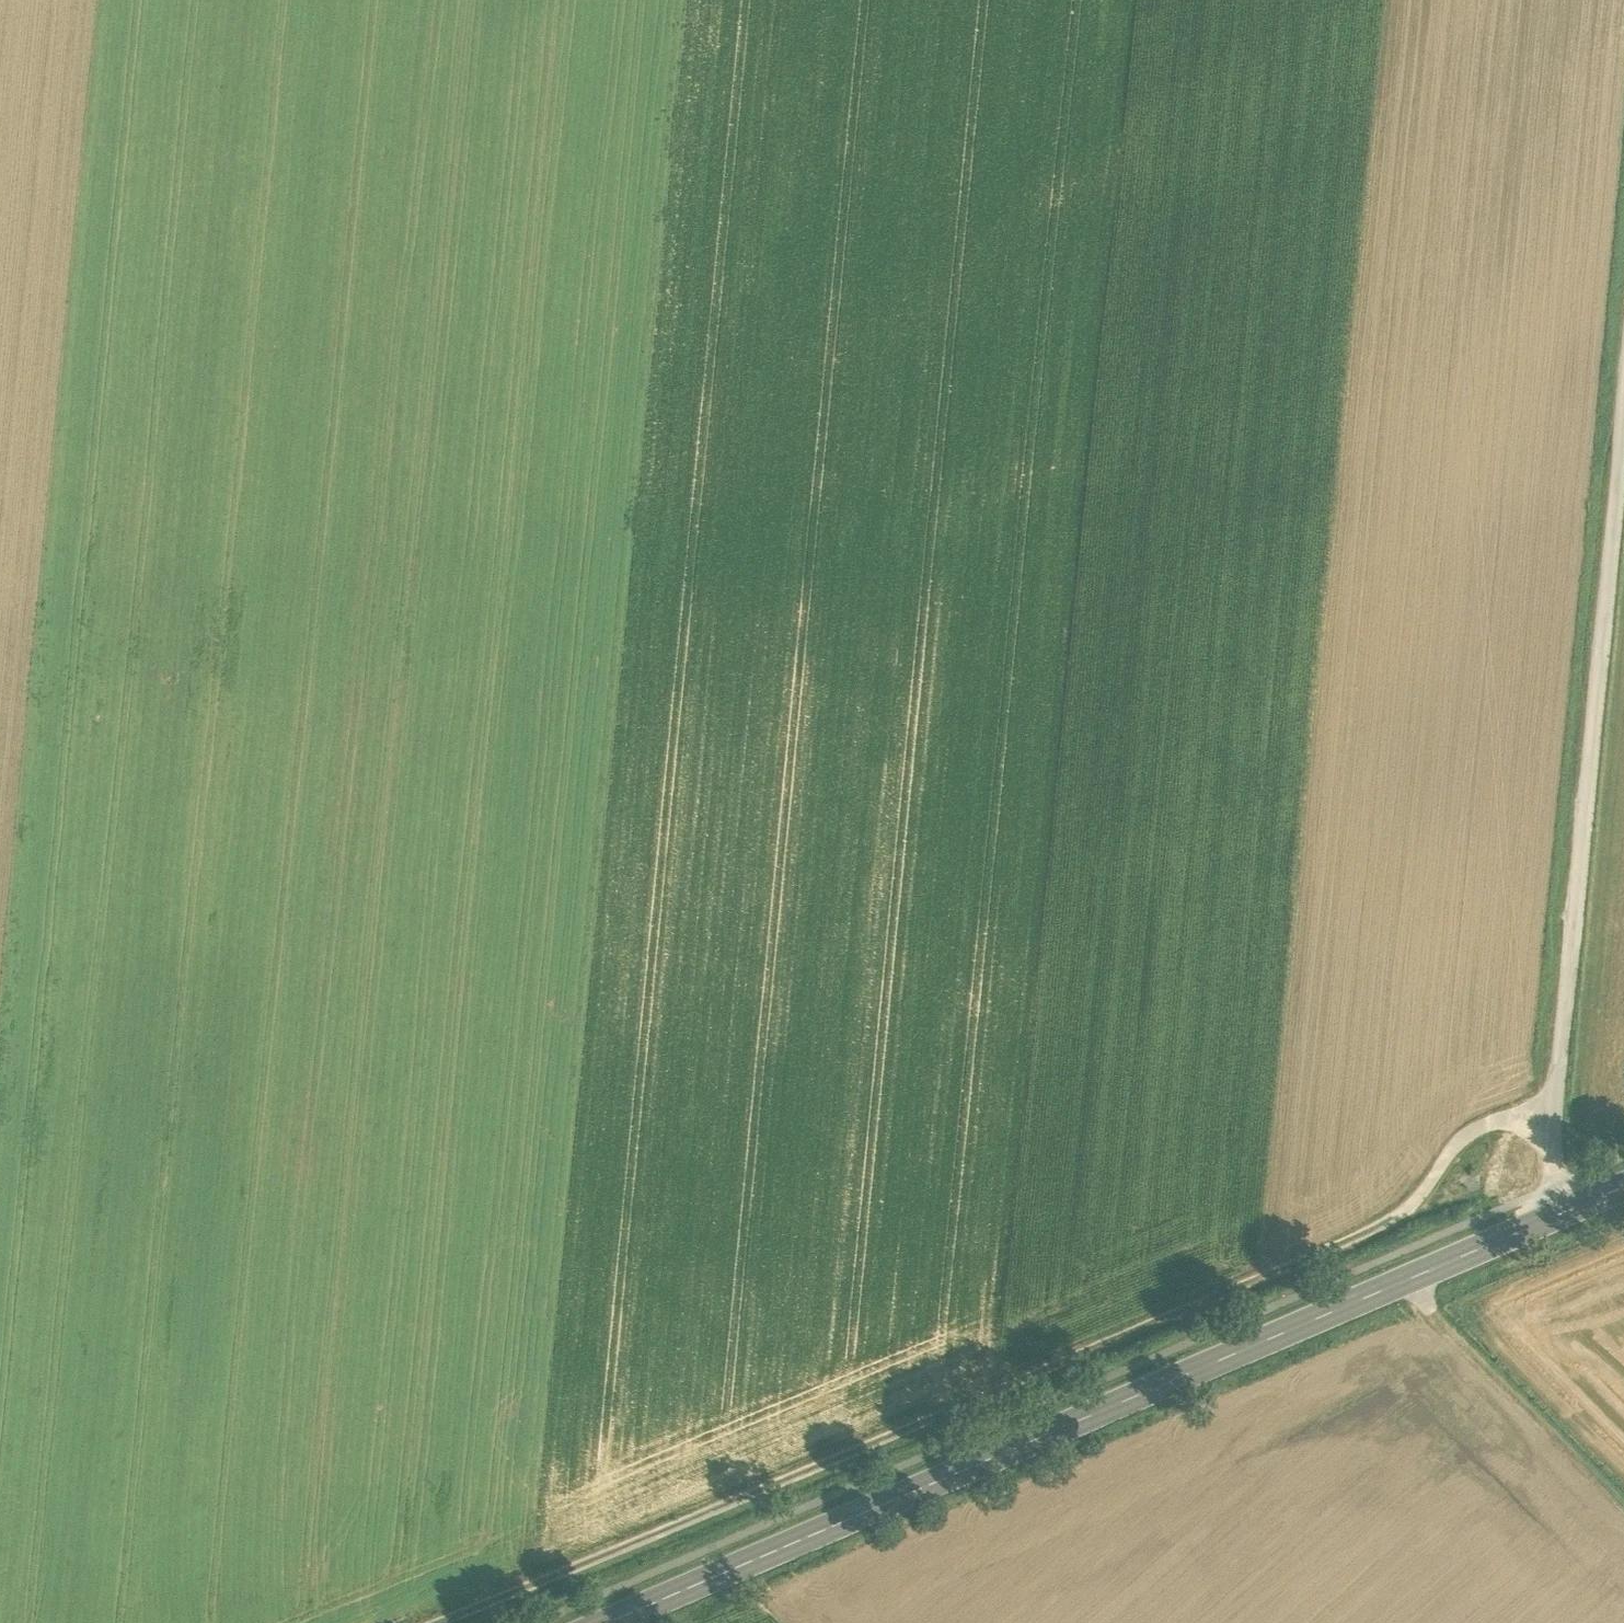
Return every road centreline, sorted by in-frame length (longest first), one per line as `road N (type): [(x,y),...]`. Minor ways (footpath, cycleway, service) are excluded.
road 1 (track): [(1553,1116),(1502,1119),(1469,1132),(1405,1211),(1385,1222),(433,1622)]
road 2 (secondary): [(608,1622),(1623,1186)]
road 3 (track): [(1557,1214),(1553,1116),(1623,440)]
road 4 (track): [(1401,1280),(1623,1506)]

